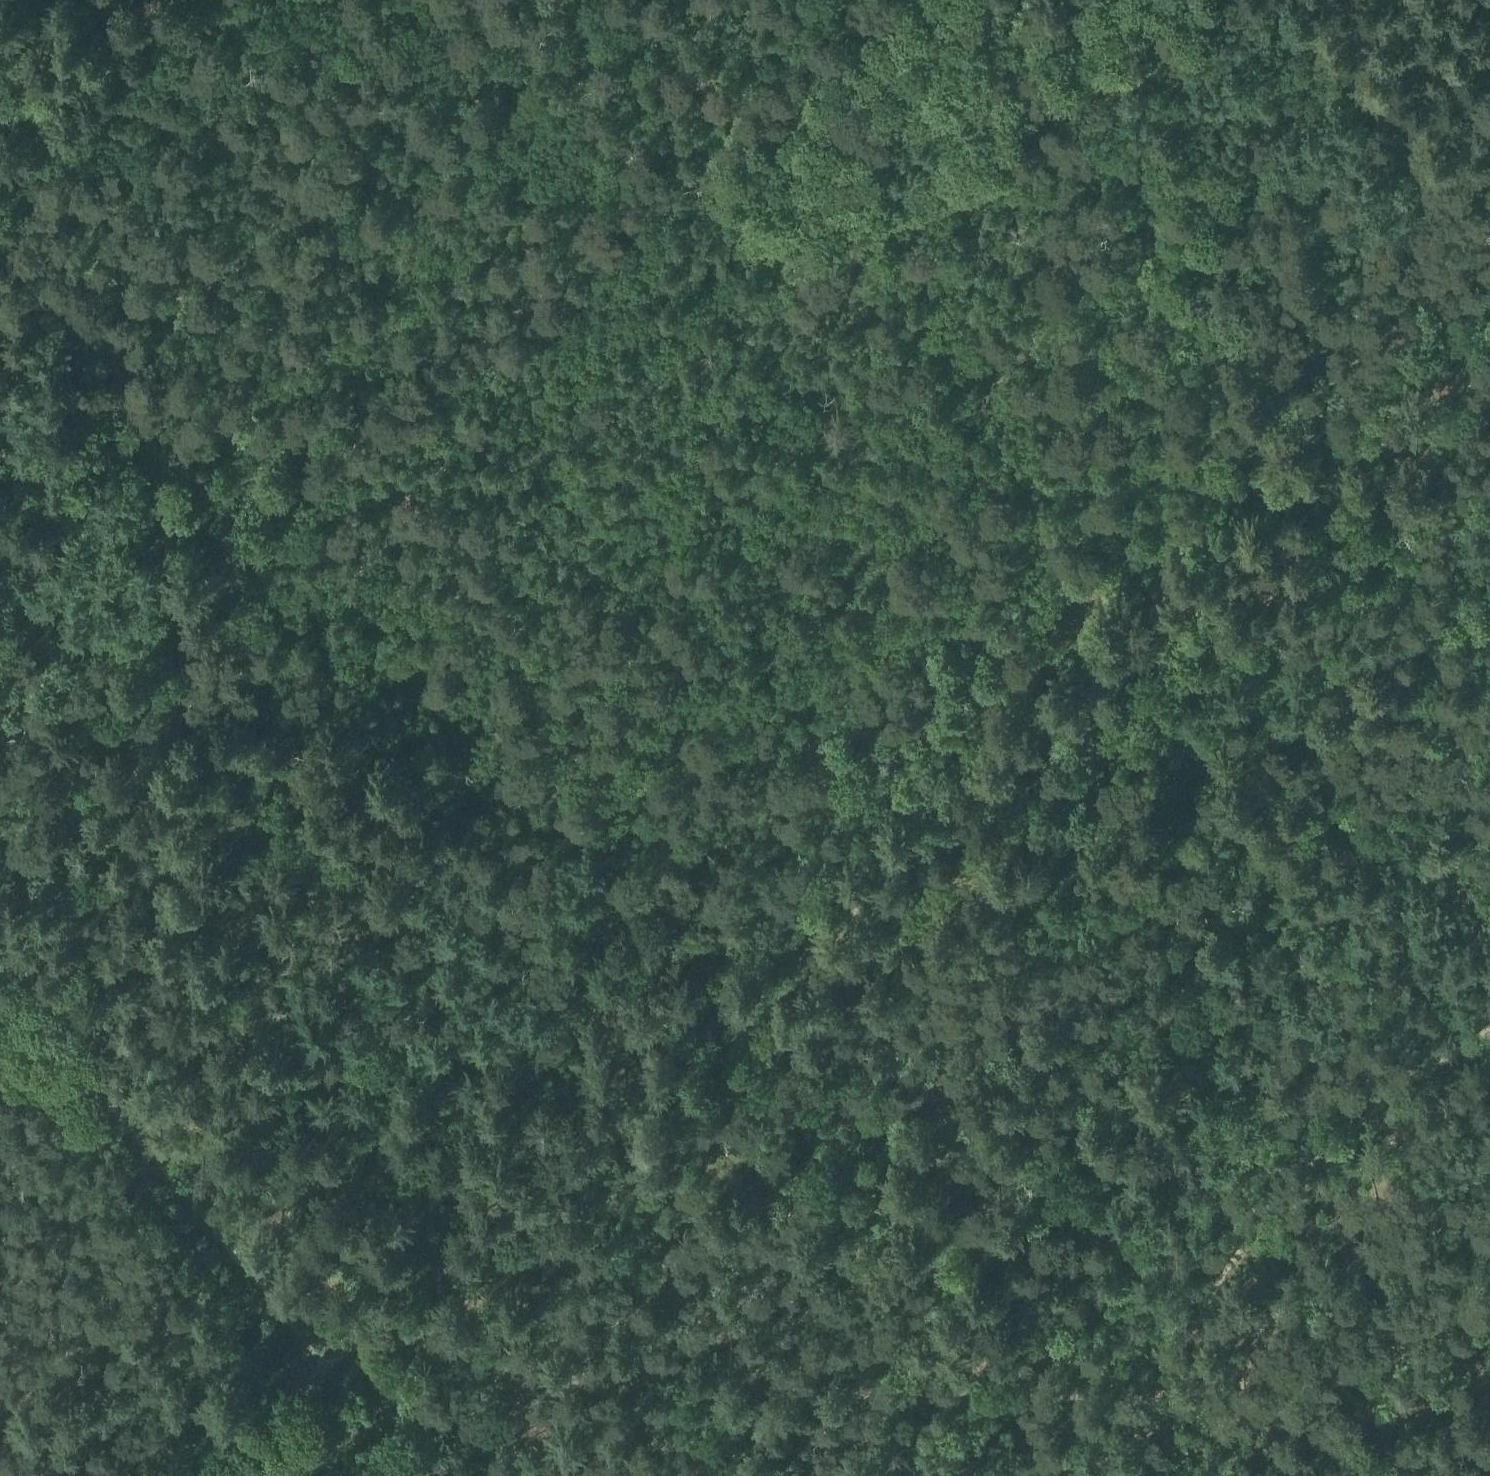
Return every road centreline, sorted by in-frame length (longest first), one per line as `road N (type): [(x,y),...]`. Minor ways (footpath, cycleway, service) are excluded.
road 1 (track): [(161,1475),(1489,272)]
road 2 (track): [(663,140),(974,419),(1145,584),(1195,647),(1246,725),(1253,852),(1382,1078),(1489,1346)]
road 3 (track): [(828,0),(0,703)]
road 4 (track): [(646,1036),(630,990),(579,934),(476,856),(283,684),(0,387)]
road 5 (track): [(417,1475),(0,961)]
road 6 (track): [(1044,1475),(1134,1388),(1267,1196),(1382,1078),(1489,991)]
road 7 (track): [(0,112),(132,0)]

